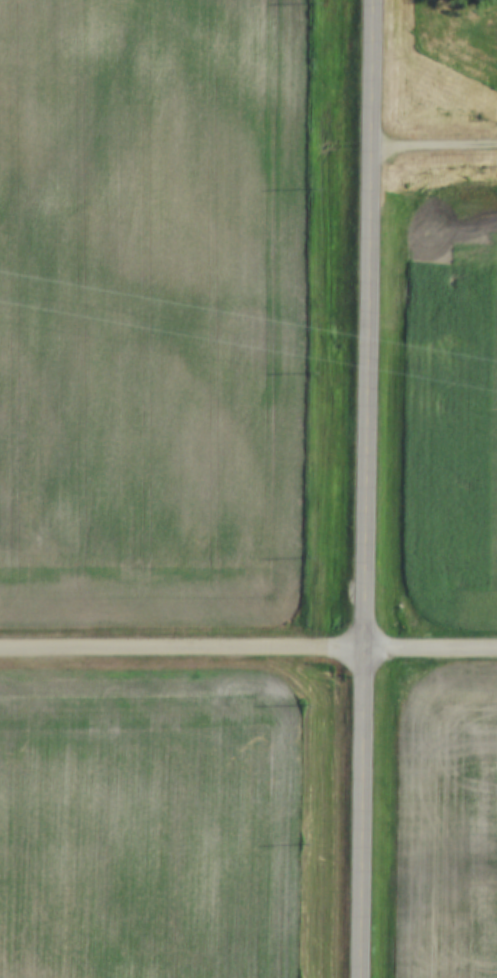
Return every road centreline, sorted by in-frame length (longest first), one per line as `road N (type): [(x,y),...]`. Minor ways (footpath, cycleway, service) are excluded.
road 1 (tertiary): [(364,977),(377,0)]
road 2 (residential): [(0,649),(496,650)]
road 3 (track): [(377,147),(496,146)]

